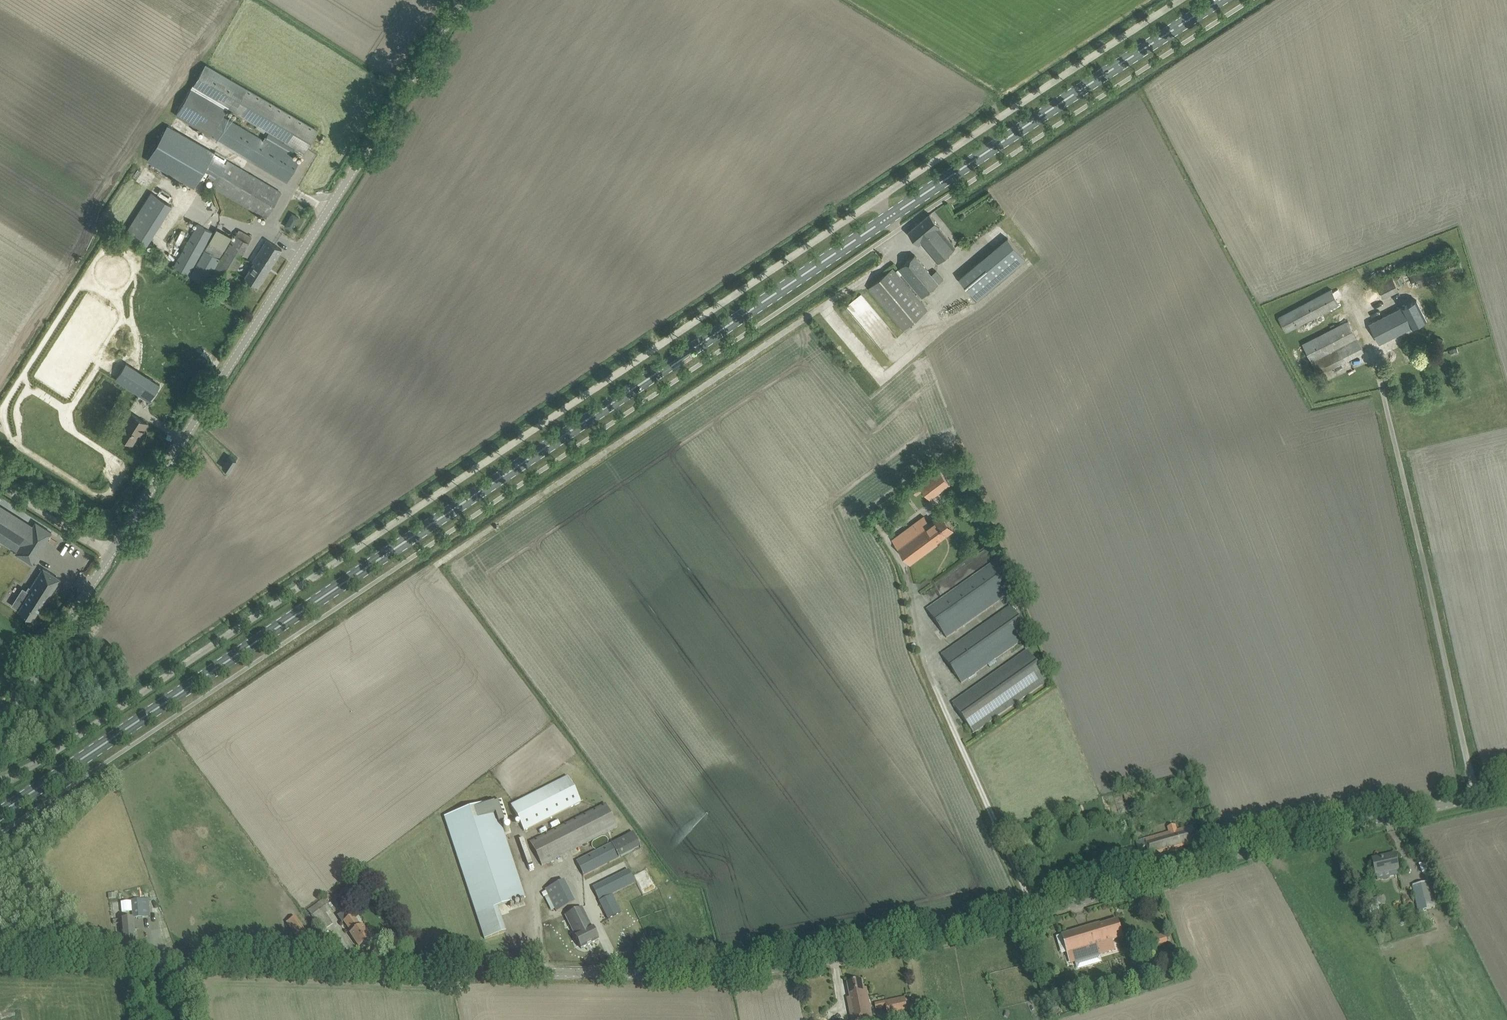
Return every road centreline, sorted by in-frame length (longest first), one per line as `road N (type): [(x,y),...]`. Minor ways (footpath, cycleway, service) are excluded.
road 1 (residential): [(0,958),(724,975),(1037,917),(1206,863),(1506,790)]
road 2 (primary): [(0,813),(1219,0)]
road 3 (unclassified): [(0,780),(1181,0)]
road 4 (unclassified): [(111,555),(461,0)]
road 5 (unclassified): [(0,727),(111,555)]
road 6 (unclassified): [(111,555),(0,485)]

